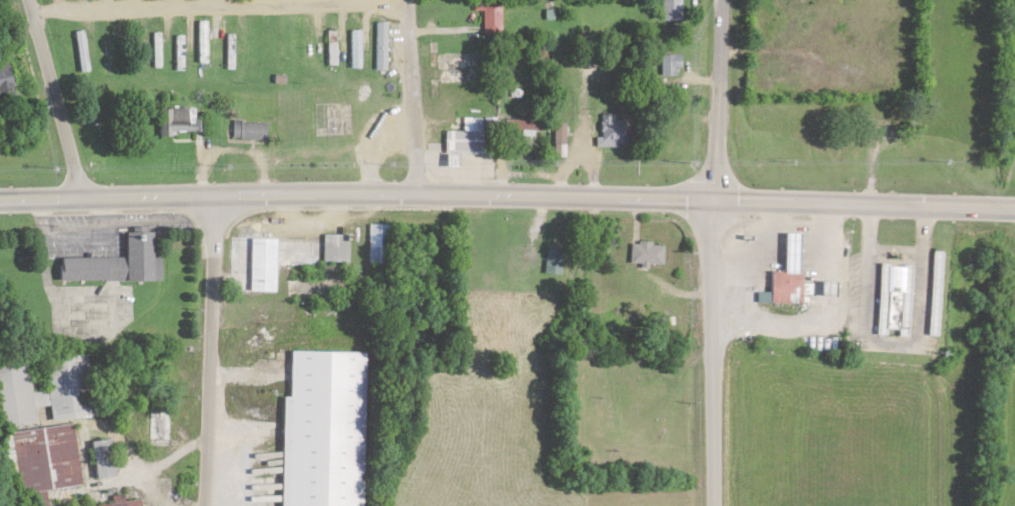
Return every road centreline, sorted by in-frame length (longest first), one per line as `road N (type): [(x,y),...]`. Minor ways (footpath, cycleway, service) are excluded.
road 1 (secondary): [(0,198),(415,189),(1014,205)]
road 2 (residential): [(715,505),(719,0)]
road 3 (residential): [(406,1),(31,10)]
road 4 (residential): [(204,505),(210,194)]
road 5 (residential): [(987,441),(983,204)]
road 6 (residential): [(82,196),(28,0)]
road 7 (residential): [(415,189),(406,0)]

